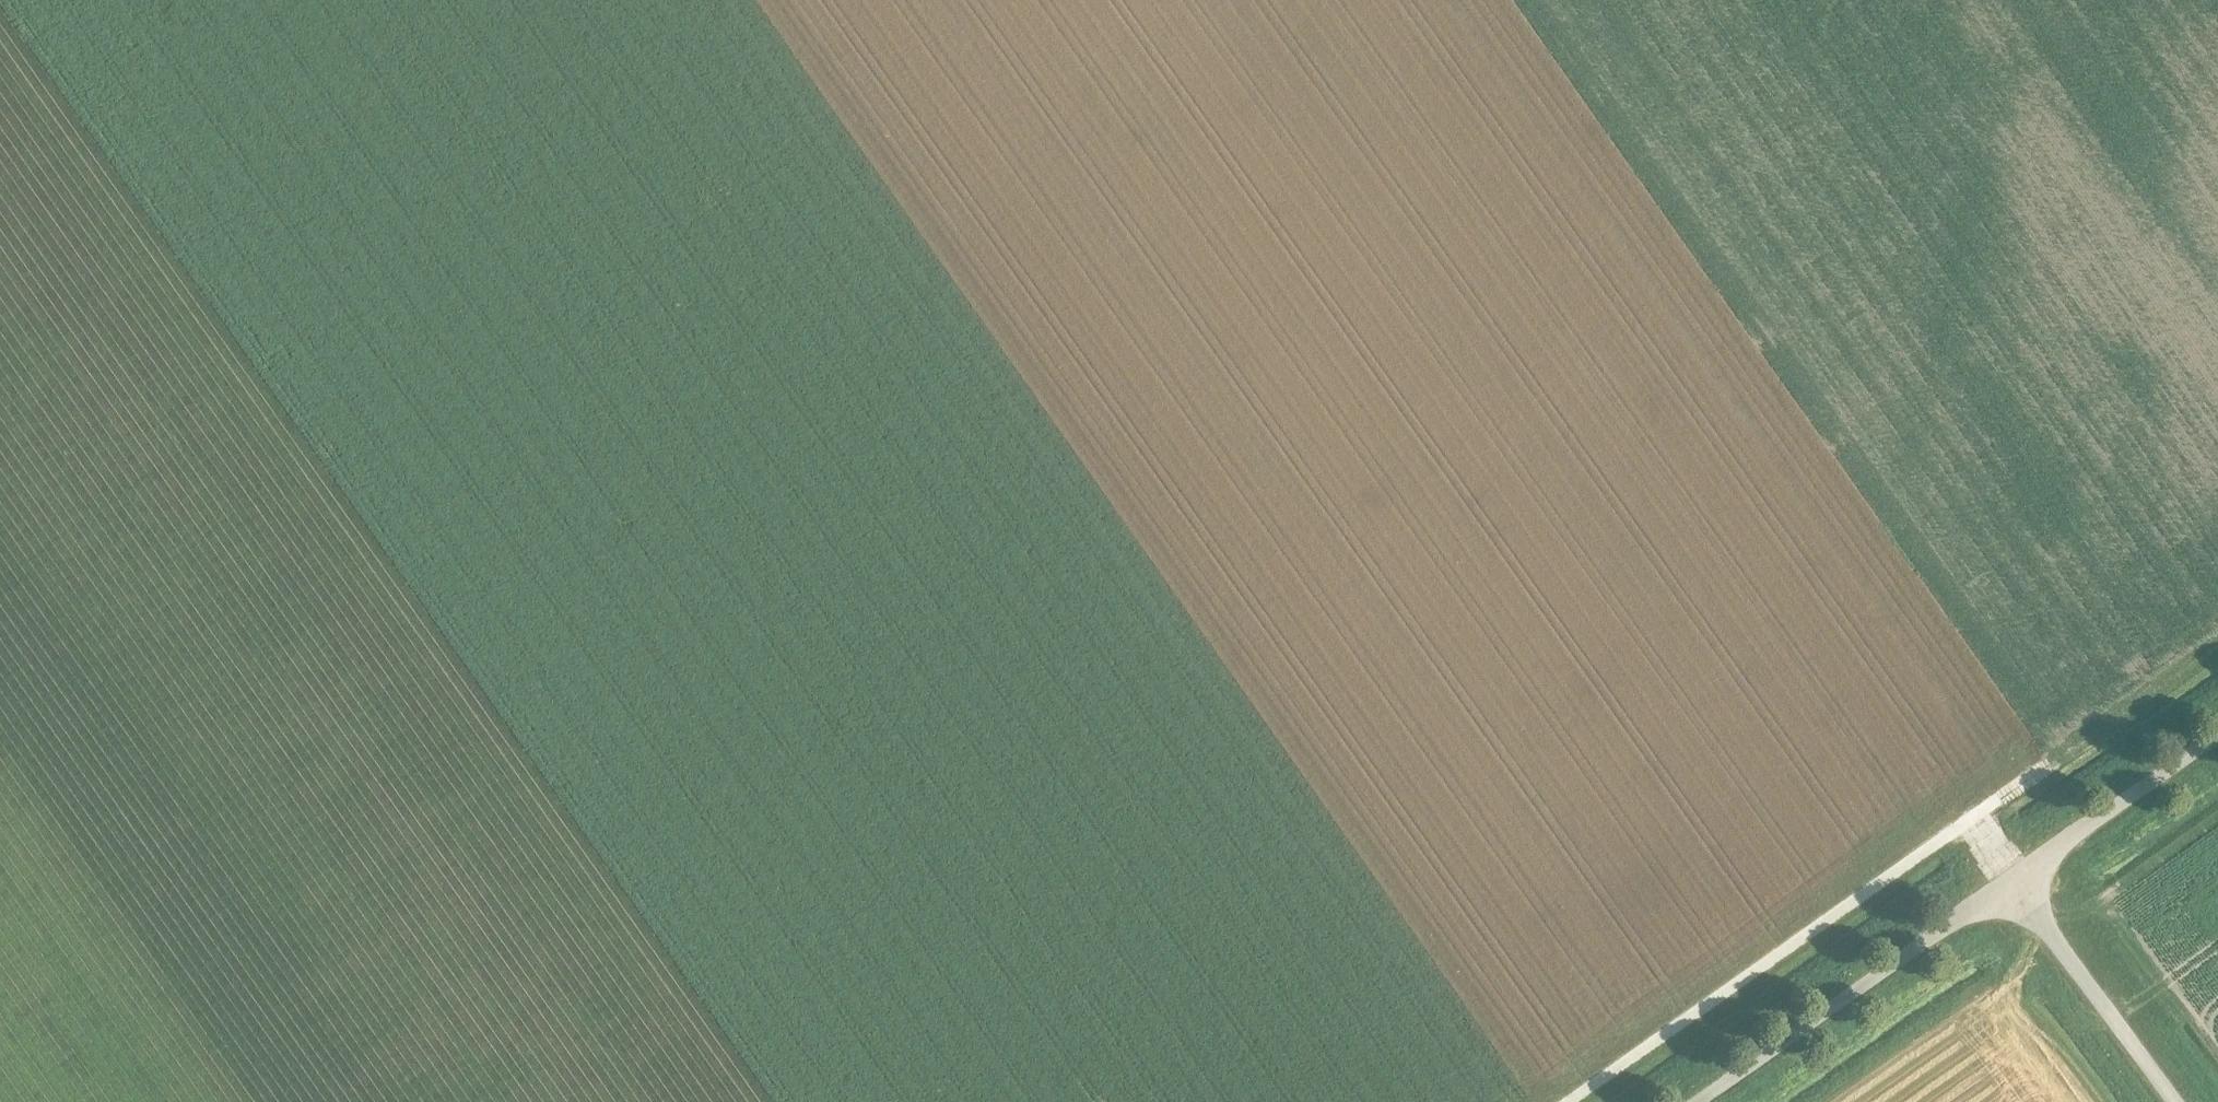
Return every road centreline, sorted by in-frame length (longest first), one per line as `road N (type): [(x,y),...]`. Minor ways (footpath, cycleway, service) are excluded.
road 1 (unclassified): [(1695,1101),(2217,728)]

